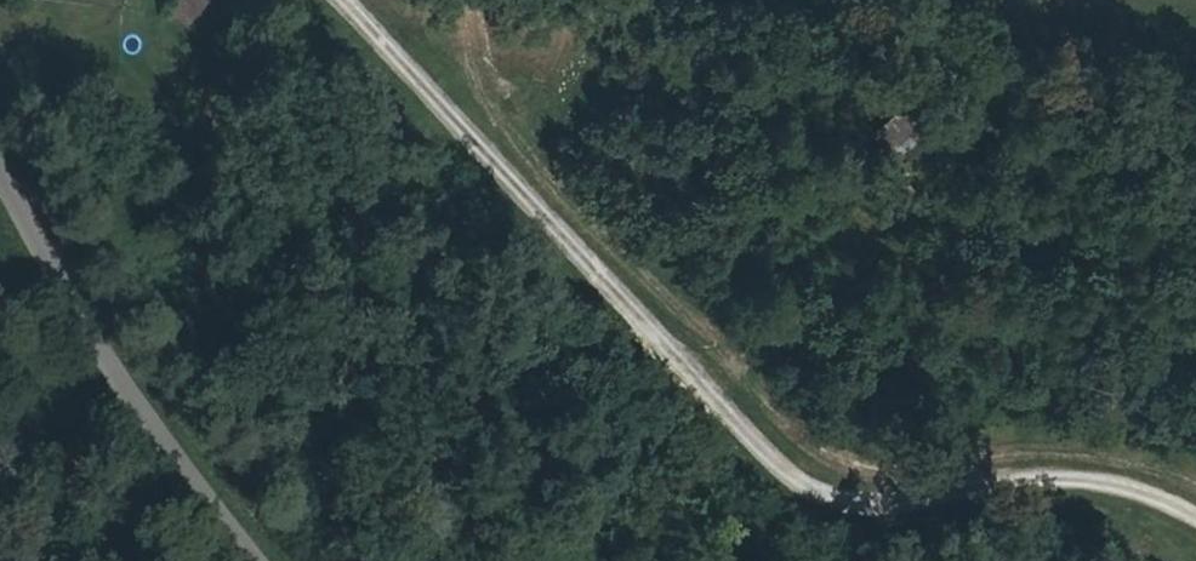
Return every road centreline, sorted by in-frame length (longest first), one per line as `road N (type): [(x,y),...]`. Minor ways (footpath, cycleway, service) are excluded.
road 1 (unclassified): [(255,560),(32,217),(0,118)]

